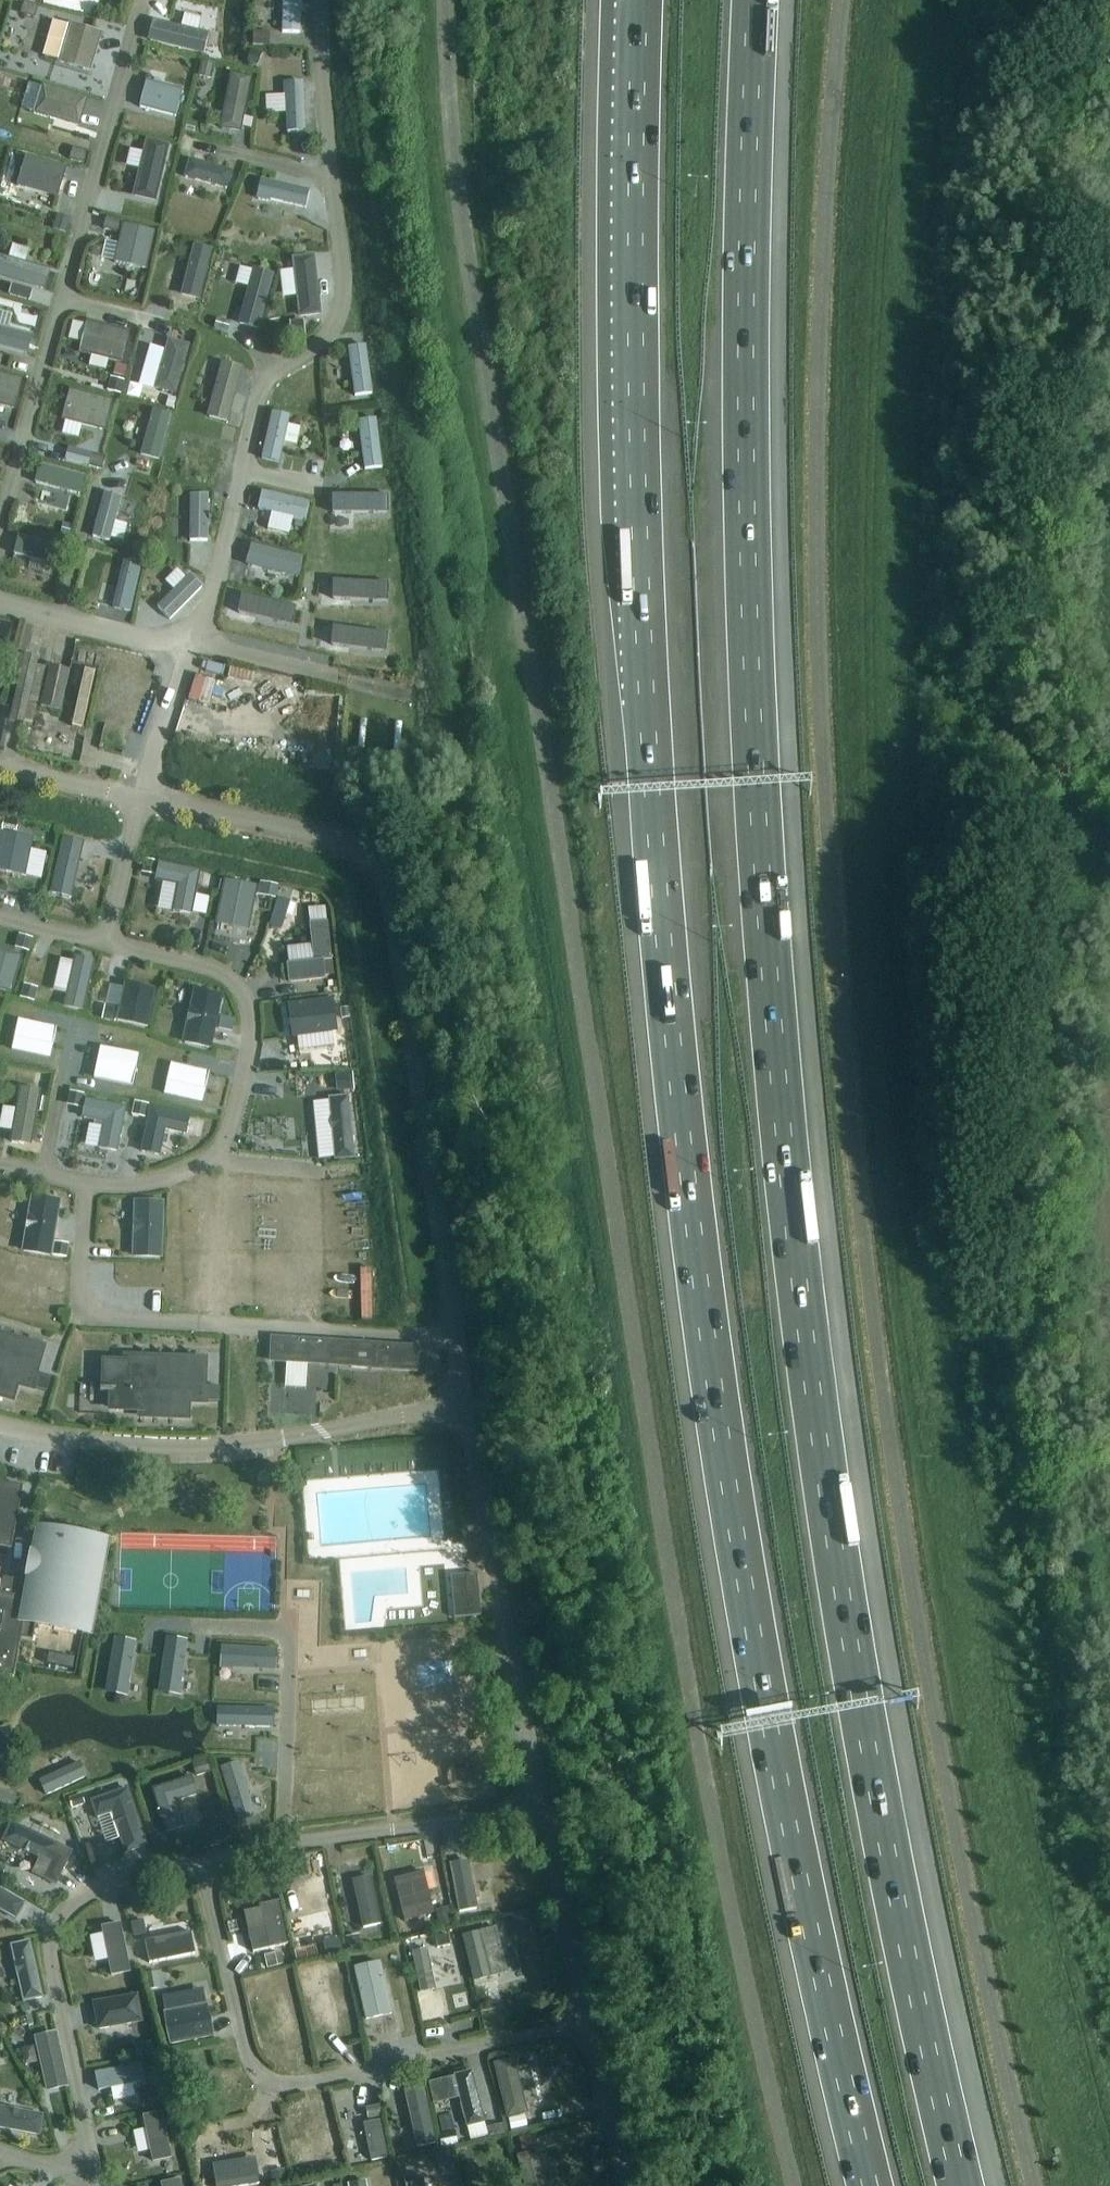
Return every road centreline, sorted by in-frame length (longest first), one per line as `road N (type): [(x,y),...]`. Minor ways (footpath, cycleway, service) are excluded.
road 1 (motorway): [(639,0),(636,474),(663,939),(682,1121),(752,1628),(871,2185)]
road 2 (motorway): [(962,2185),(846,1627),(780,1113),(745,423),(754,0)]

